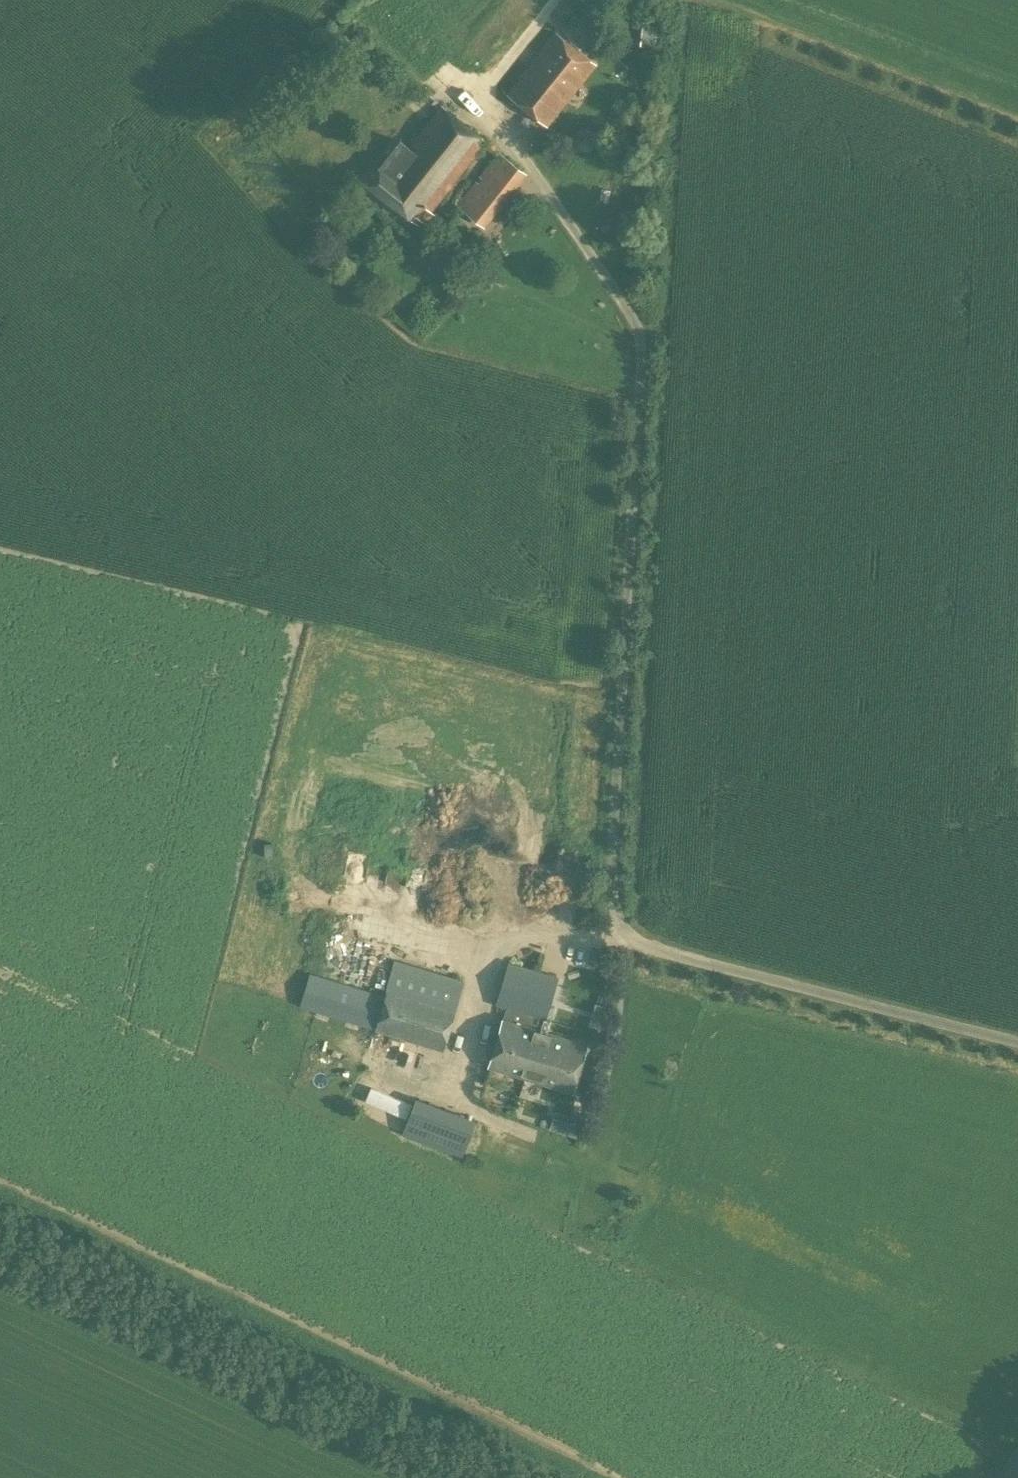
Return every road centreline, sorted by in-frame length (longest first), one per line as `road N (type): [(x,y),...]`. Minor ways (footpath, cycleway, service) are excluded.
road 1 (unclassified): [(1017,1034),(646,933),(626,907),(651,319)]

